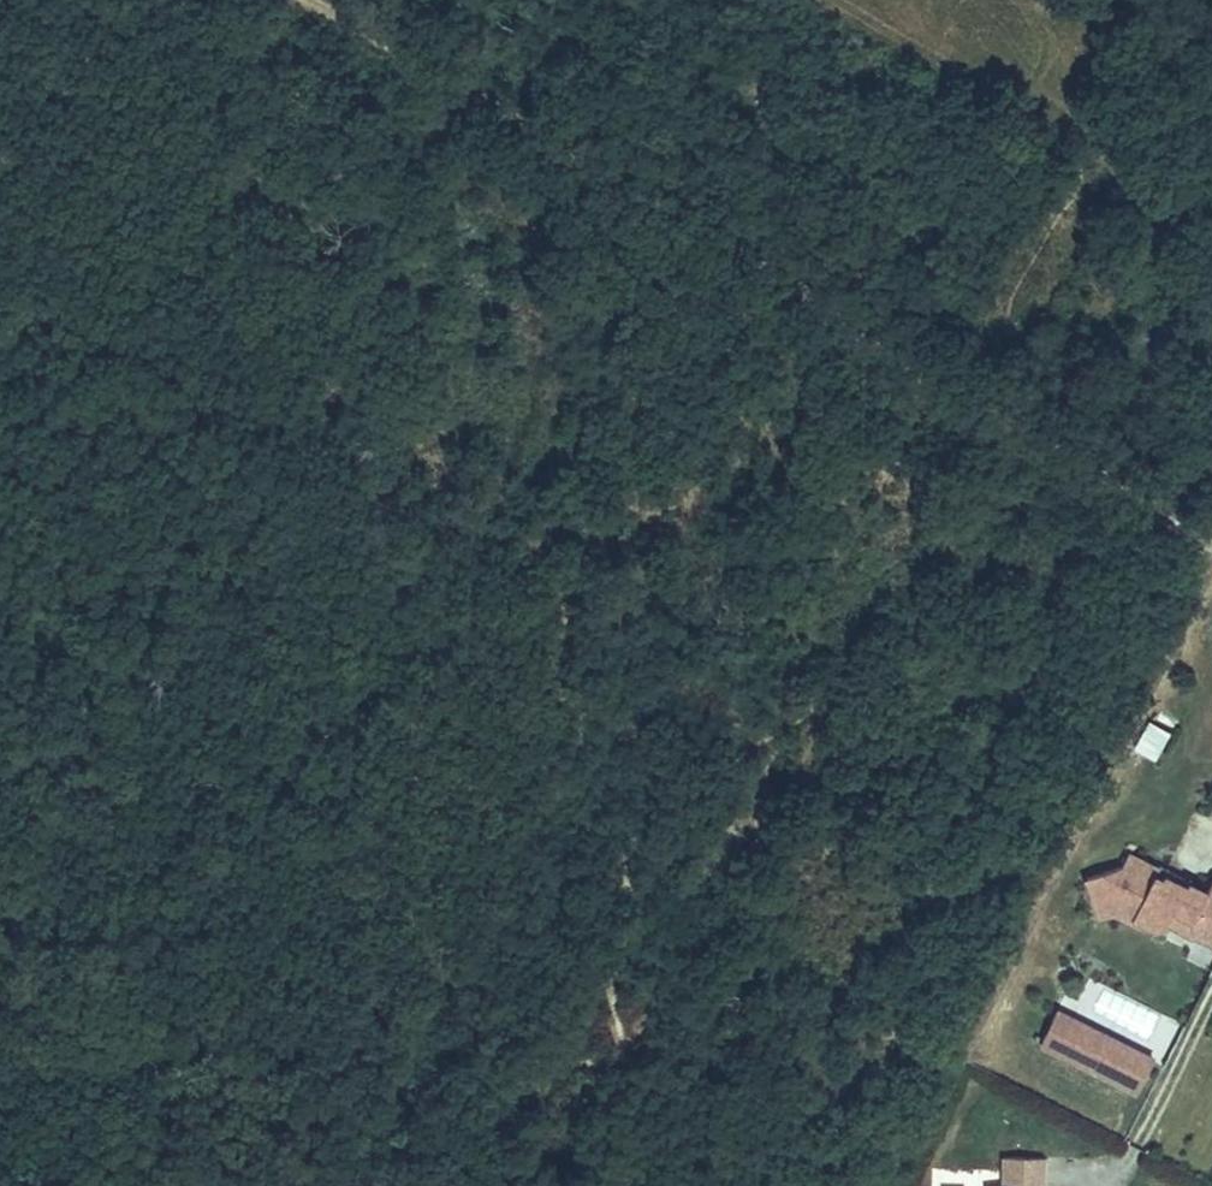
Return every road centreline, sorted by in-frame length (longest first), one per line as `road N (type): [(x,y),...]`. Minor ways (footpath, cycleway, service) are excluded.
road 1 (track): [(309,0),(745,239),(1070,467),(1211,543)]
road 2 (residential): [(1211,997),(1147,1128)]

